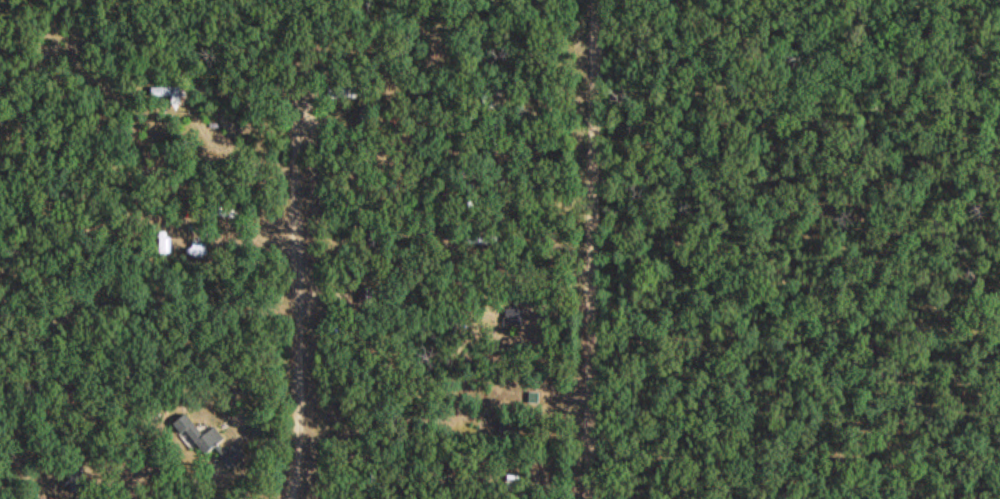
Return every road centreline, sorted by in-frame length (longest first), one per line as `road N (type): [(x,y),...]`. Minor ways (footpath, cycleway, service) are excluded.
road 1 (residential): [(584,498),(581,0)]
road 2 (residential): [(581,19),(567,8),(509,21),(463,69),(438,207),(455,223),(582,232)]
road 3 (residential): [(290,498),(301,441),(293,83)]

